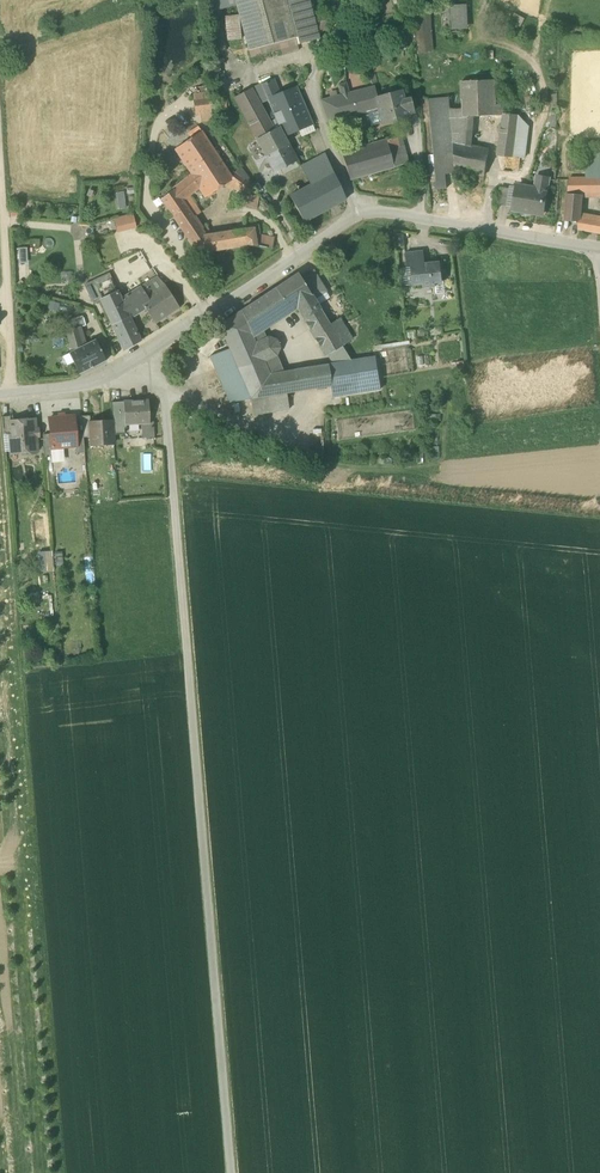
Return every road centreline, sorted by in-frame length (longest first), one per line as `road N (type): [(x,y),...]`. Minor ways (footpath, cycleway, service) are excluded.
road 1 (track): [(233,1172),(158,344)]
road 2 (residential): [(0,396),(96,385),(356,211),(373,207),(598,246)]
road 3 (track): [(15,396),(0,152)]
road 4 (track): [(163,390),(298,448)]

